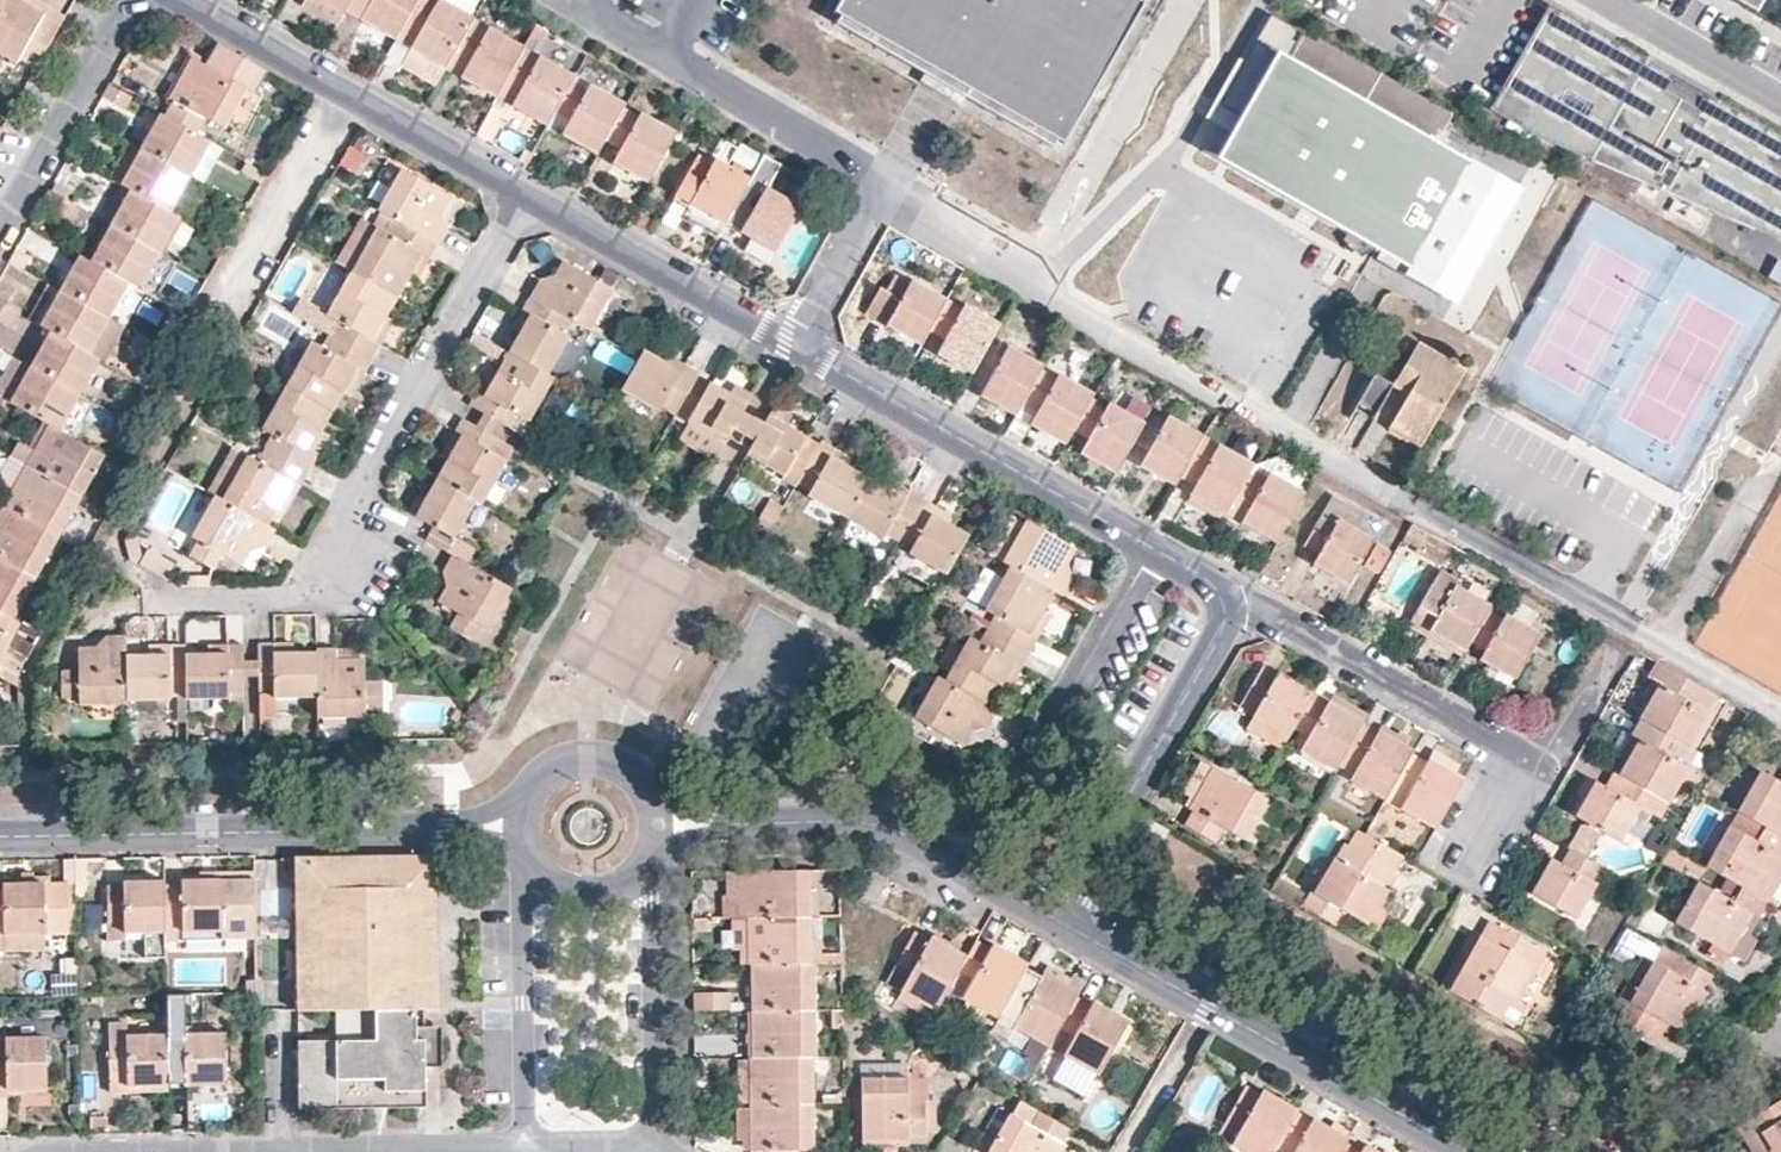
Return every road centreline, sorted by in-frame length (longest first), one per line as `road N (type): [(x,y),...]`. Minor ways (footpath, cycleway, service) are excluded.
road 1 (residential): [(535,196),(313,595),(187,599)]
road 2 (residential): [(0,833),(524,830)]
road 3 (residential): [(1060,917),(1476,1151)]
road 4 (residential): [(1246,595),(1509,747),(1522,762),(1519,780),(1476,856)]
road 5 (residential): [(657,824),(894,827),(1060,917)]
road 6 (residential): [(790,348),(1153,545)]
road 7 (residential): [(186,0),(535,196)]
road 8 (residential): [(1153,545),(1031,768),(1119,816)]
road 9 (residential): [(535,196),(790,348)]
road 10 (residential): [(543,869),(525,887),(527,1150)]
road 11 (residential): [(655,1151),(654,887),(639,868)]
road 12 (residential): [(0,243),(131,0)]
road 13 (residential): [(1246,595),(1119,816)]
road 14 (track): [(341,87),(226,301)]
road 15 (residential): [(657,824),(654,802),(629,768),(585,756),(547,772),(533,788),(524,830)]
road 16 (residential): [(1604,0),(1780,100)]
road 17 (residential): [(790,348),(878,180)]
road 18 (residential): [(345,1151),(527,1150)]
road 19 (residential): [(527,1150),(652,1151)]

